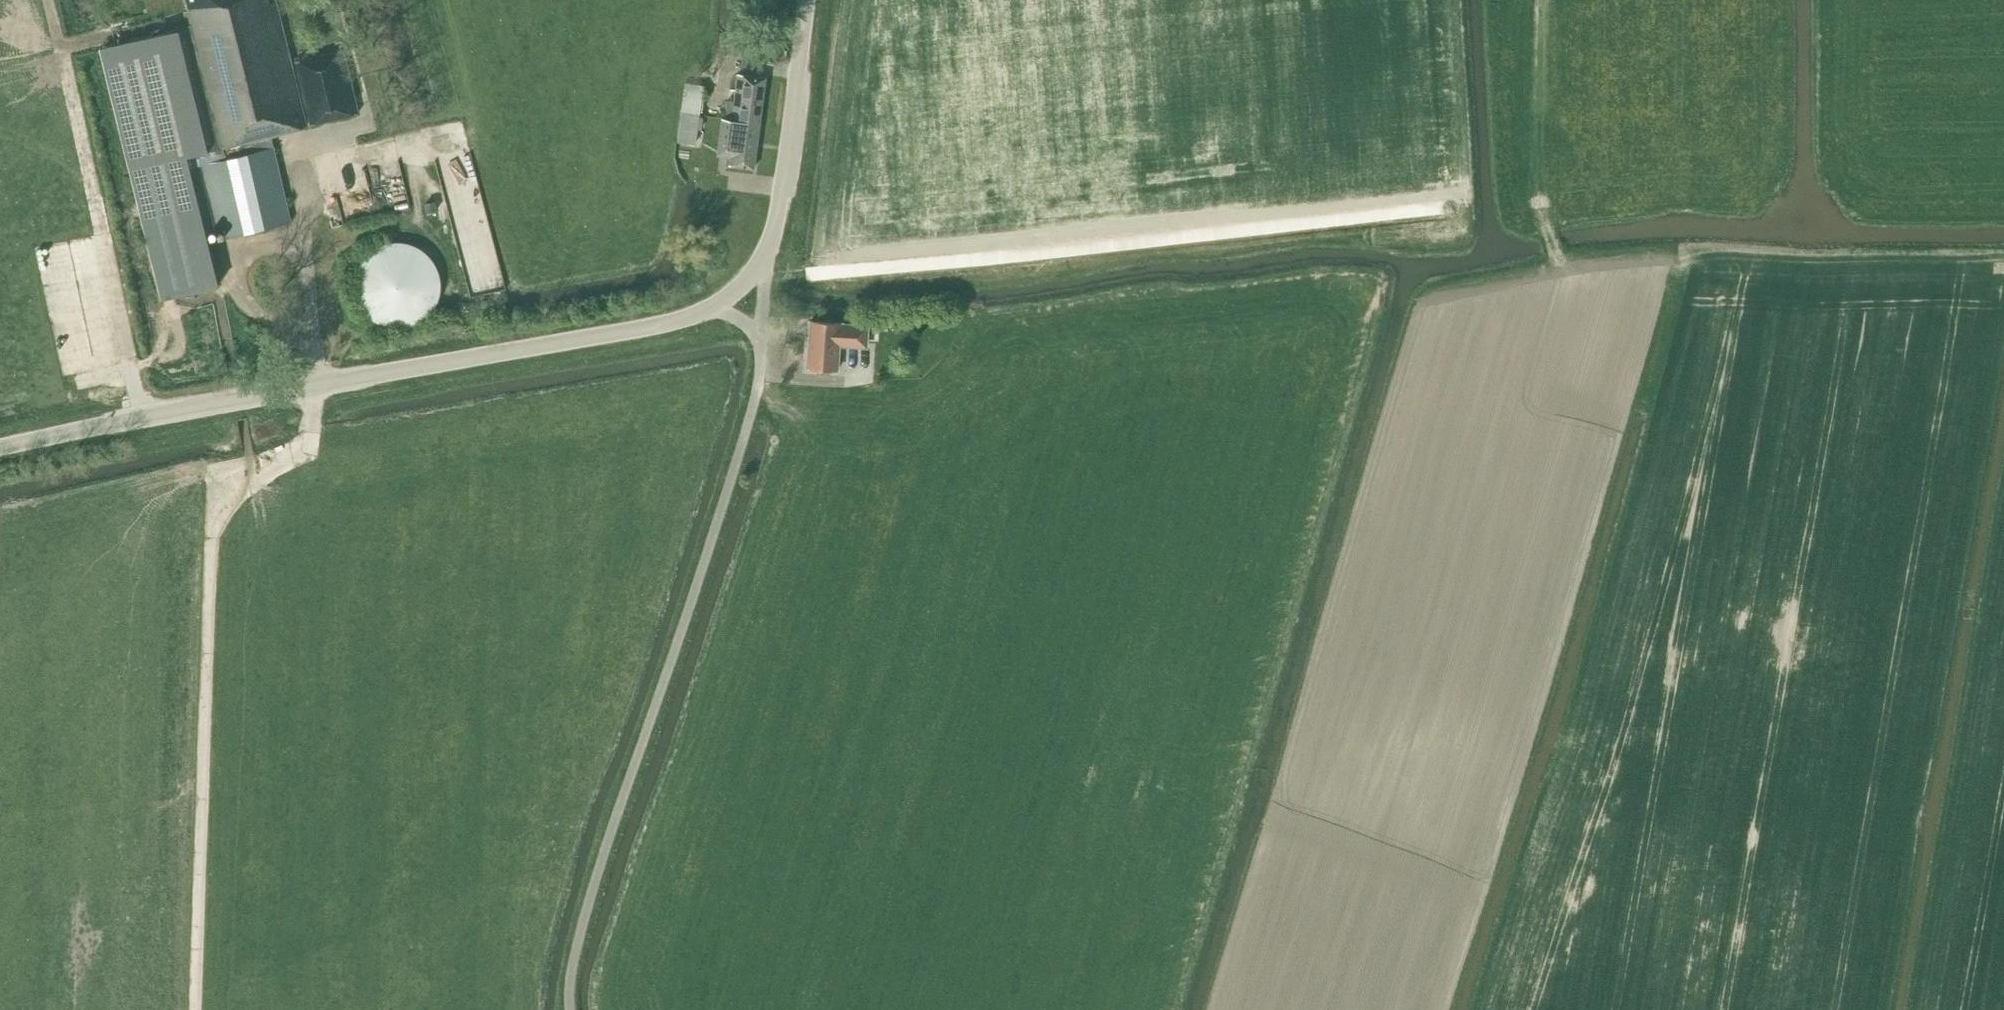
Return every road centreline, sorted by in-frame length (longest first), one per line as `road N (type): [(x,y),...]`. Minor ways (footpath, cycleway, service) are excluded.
road 1 (tertiary): [(0,448),(607,335),(717,307)]
road 2 (unclassified): [(570,1009),(742,448),(761,351)]
road 3 (tertiary): [(764,263),(782,211),(808,0)]

